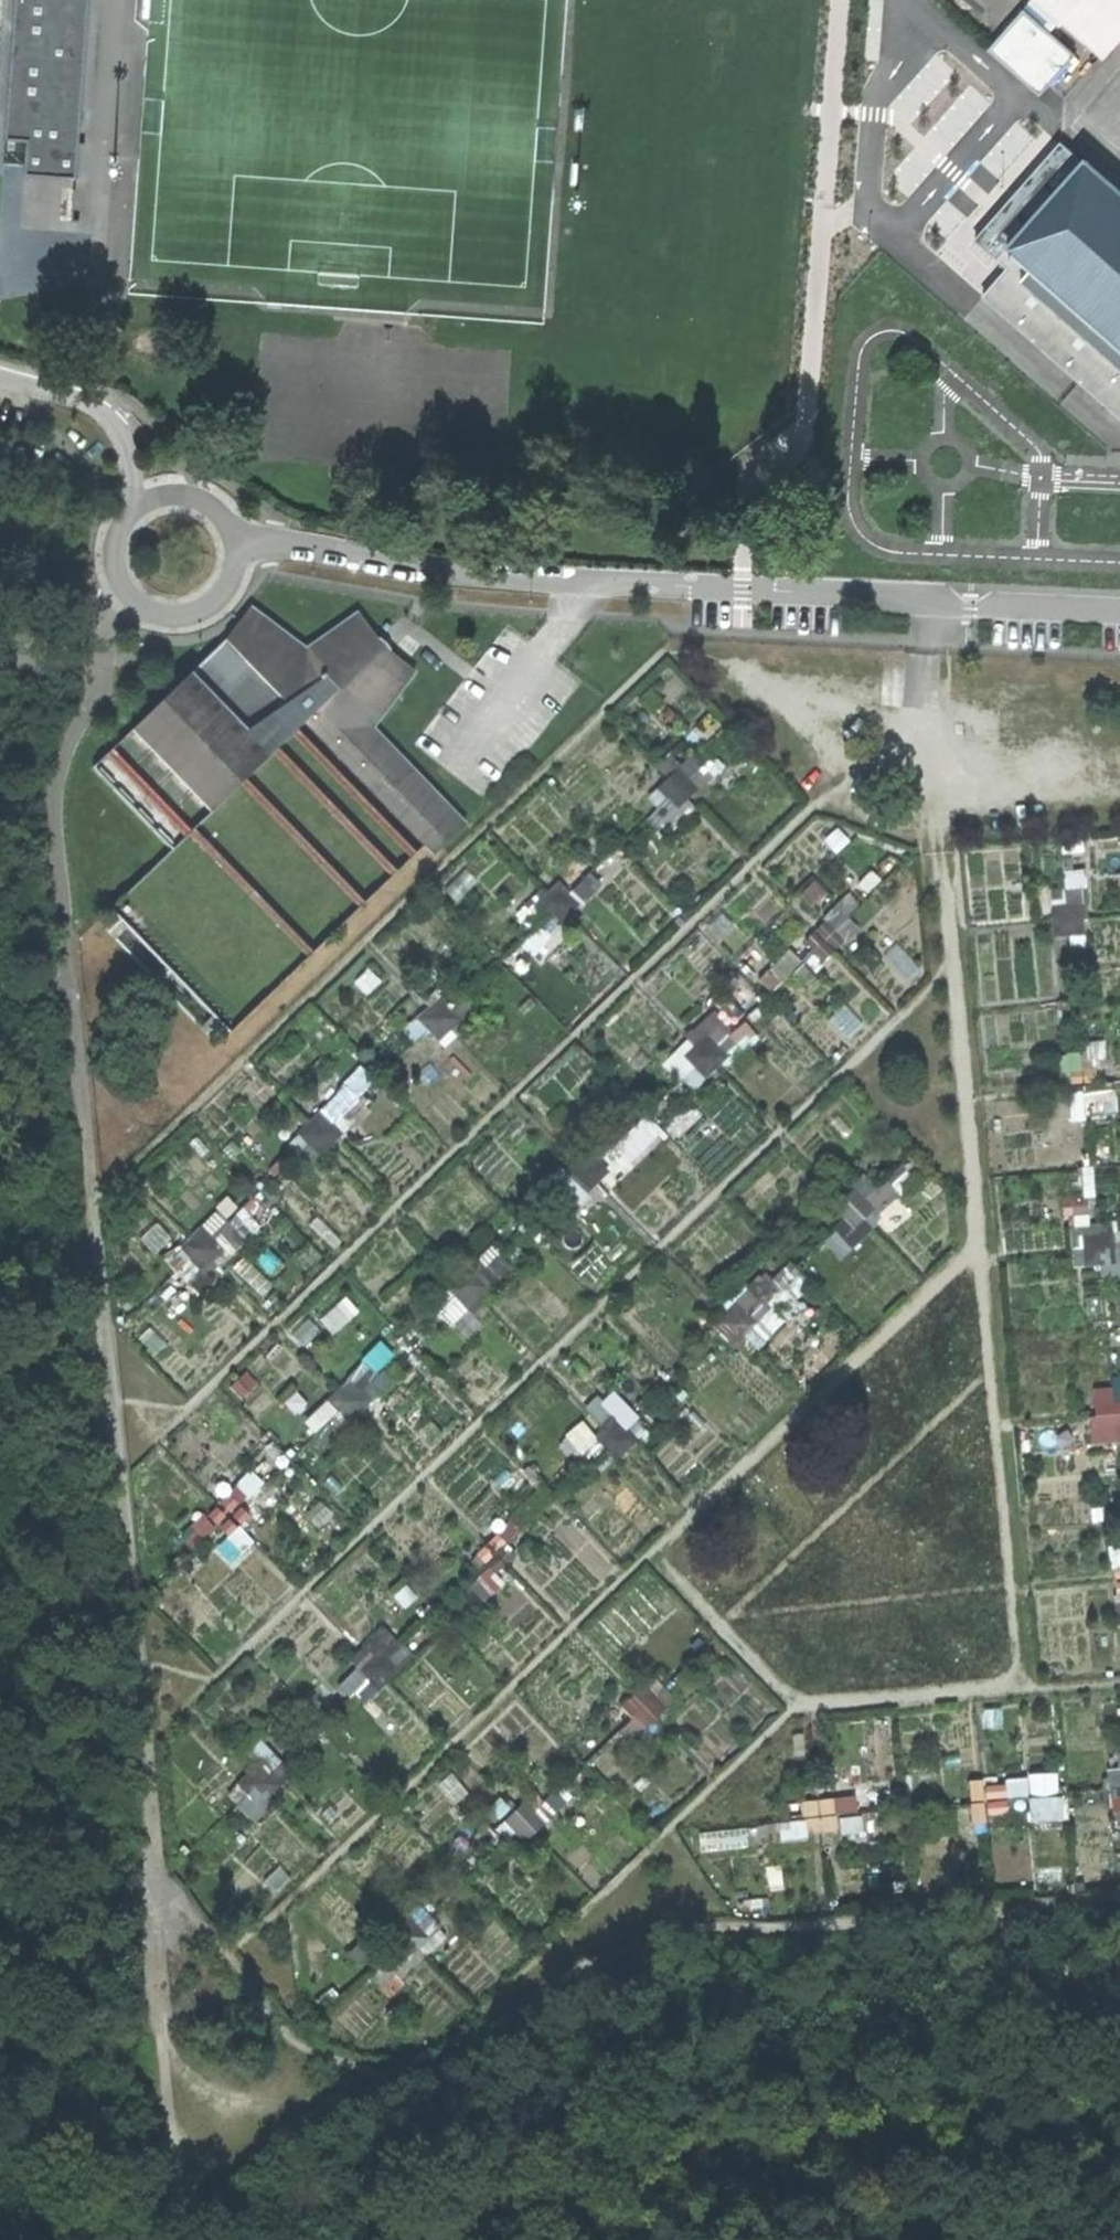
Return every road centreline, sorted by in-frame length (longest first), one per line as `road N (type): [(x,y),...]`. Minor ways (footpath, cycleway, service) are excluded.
road 1 (track): [(108,648),(102,681),(69,750),(63,804),(148,1908),(160,1969)]
road 2 (residential): [(238,543),(305,542),(427,570),(1119,609)]
road 3 (track): [(1054,2239),(1006,1914)]
road 4 (residential): [(135,509),(117,538),(118,573),(153,611),(188,616),(220,600),(238,570),(238,543)]
road 5 (track): [(160,1969),(173,2218)]
road 6 (unclassified): [(0,377),(99,408),(119,426),(135,509)]
road 7 (residential): [(238,543),(229,518),(201,497),(166,493),(135,509)]

